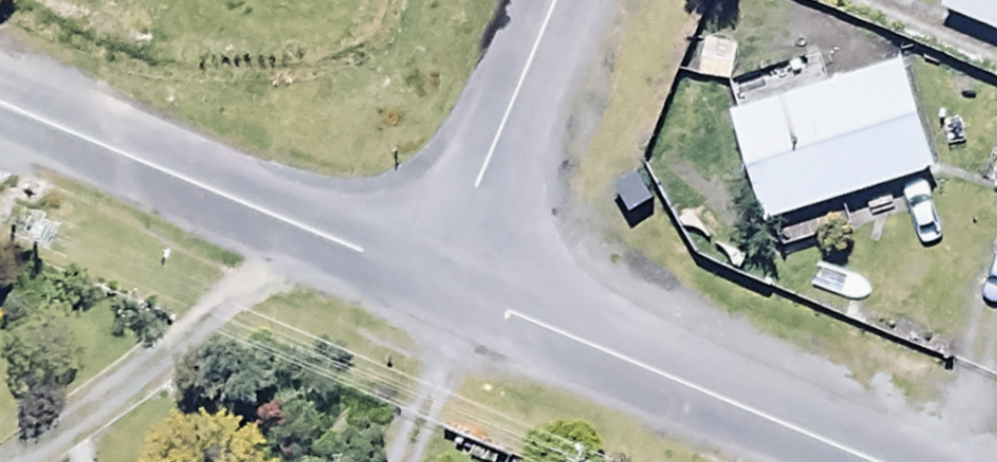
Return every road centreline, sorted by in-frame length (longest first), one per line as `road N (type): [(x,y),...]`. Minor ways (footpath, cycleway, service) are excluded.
road 1 (residential): [(0,120),(450,299)]
road 2 (residential): [(450,299),(846,461)]
road 3 (residential): [(571,0),(450,299)]

